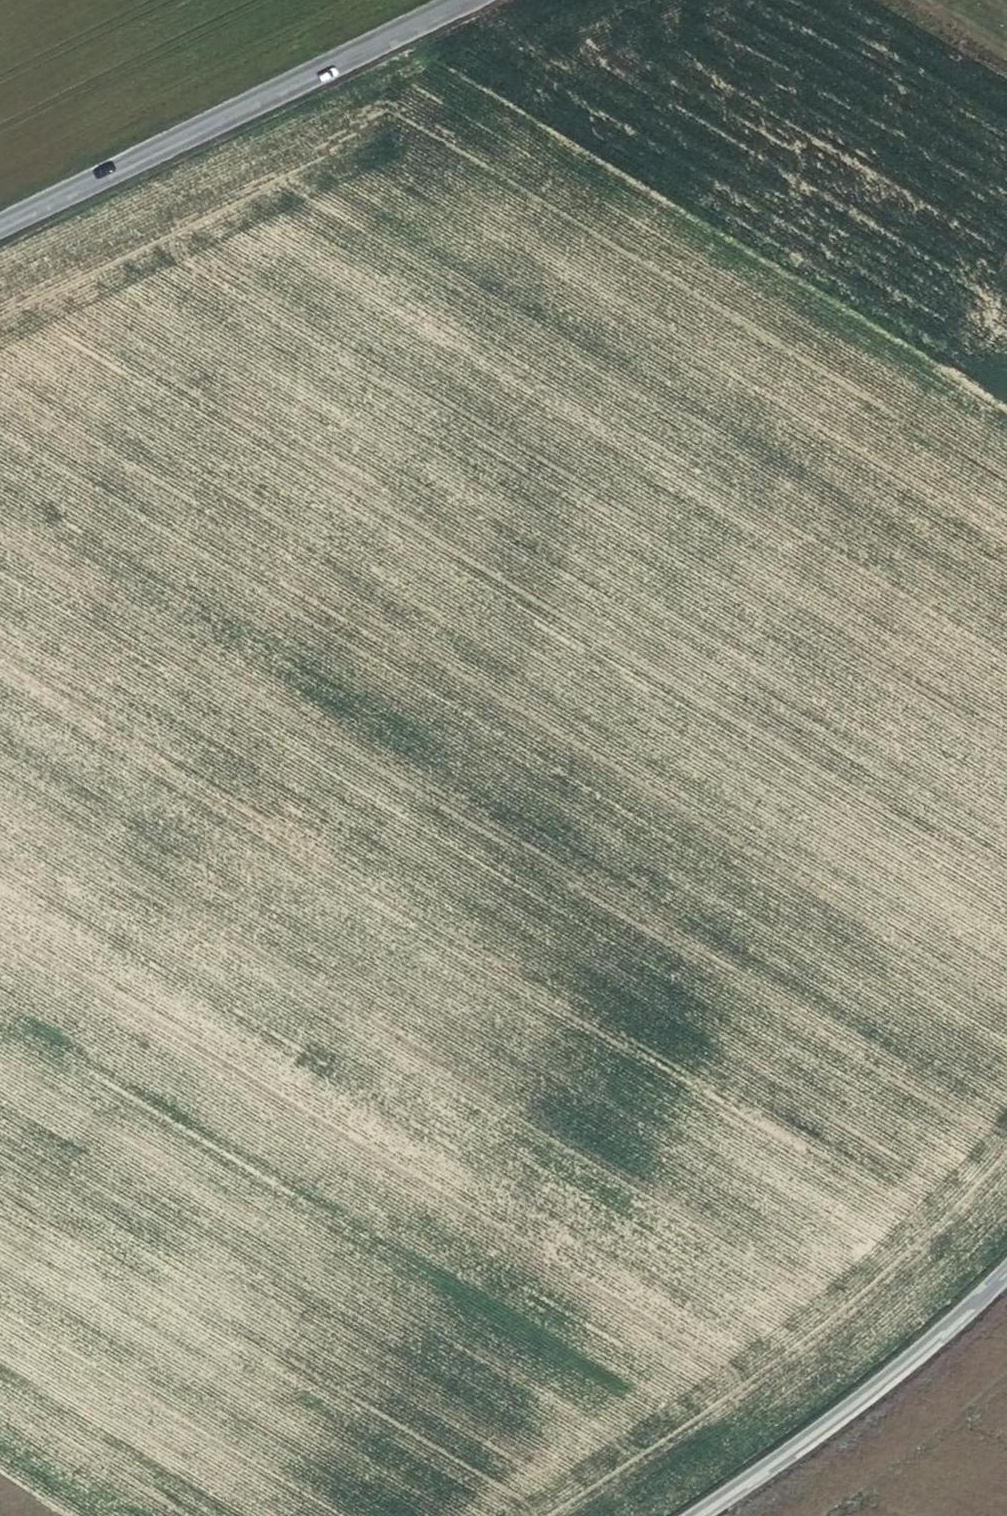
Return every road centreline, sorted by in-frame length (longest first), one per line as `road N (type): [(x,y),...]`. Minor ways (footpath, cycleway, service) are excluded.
road 1 (tertiary): [(0,227),(458,0)]
road 2 (unclassified): [(1006,1275),(829,1428),(692,1515)]

